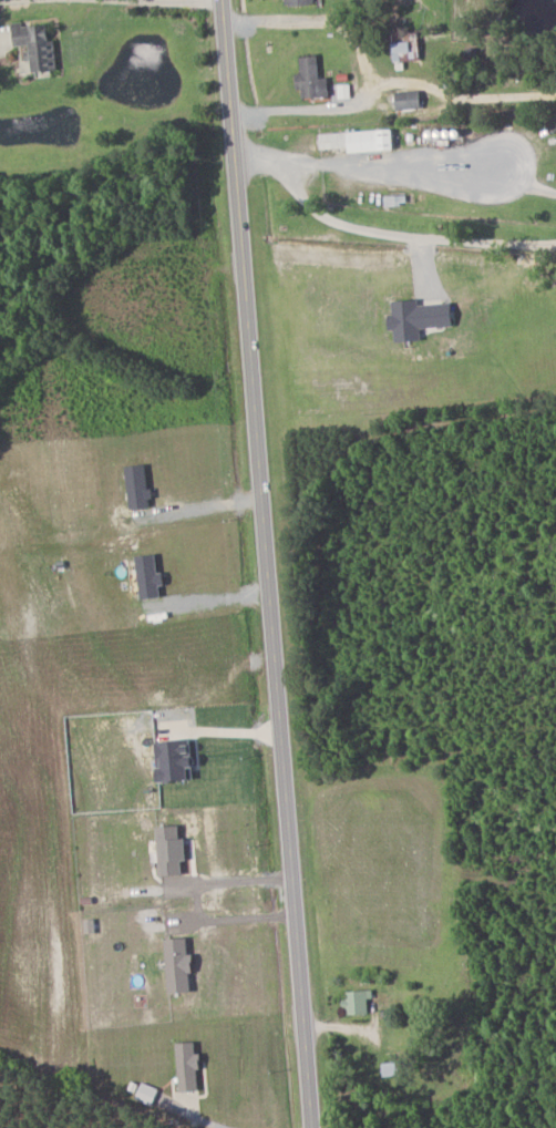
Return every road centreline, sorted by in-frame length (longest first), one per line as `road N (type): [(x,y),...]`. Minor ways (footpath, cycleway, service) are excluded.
road 1 (primary): [(312,1127),(223,0)]

